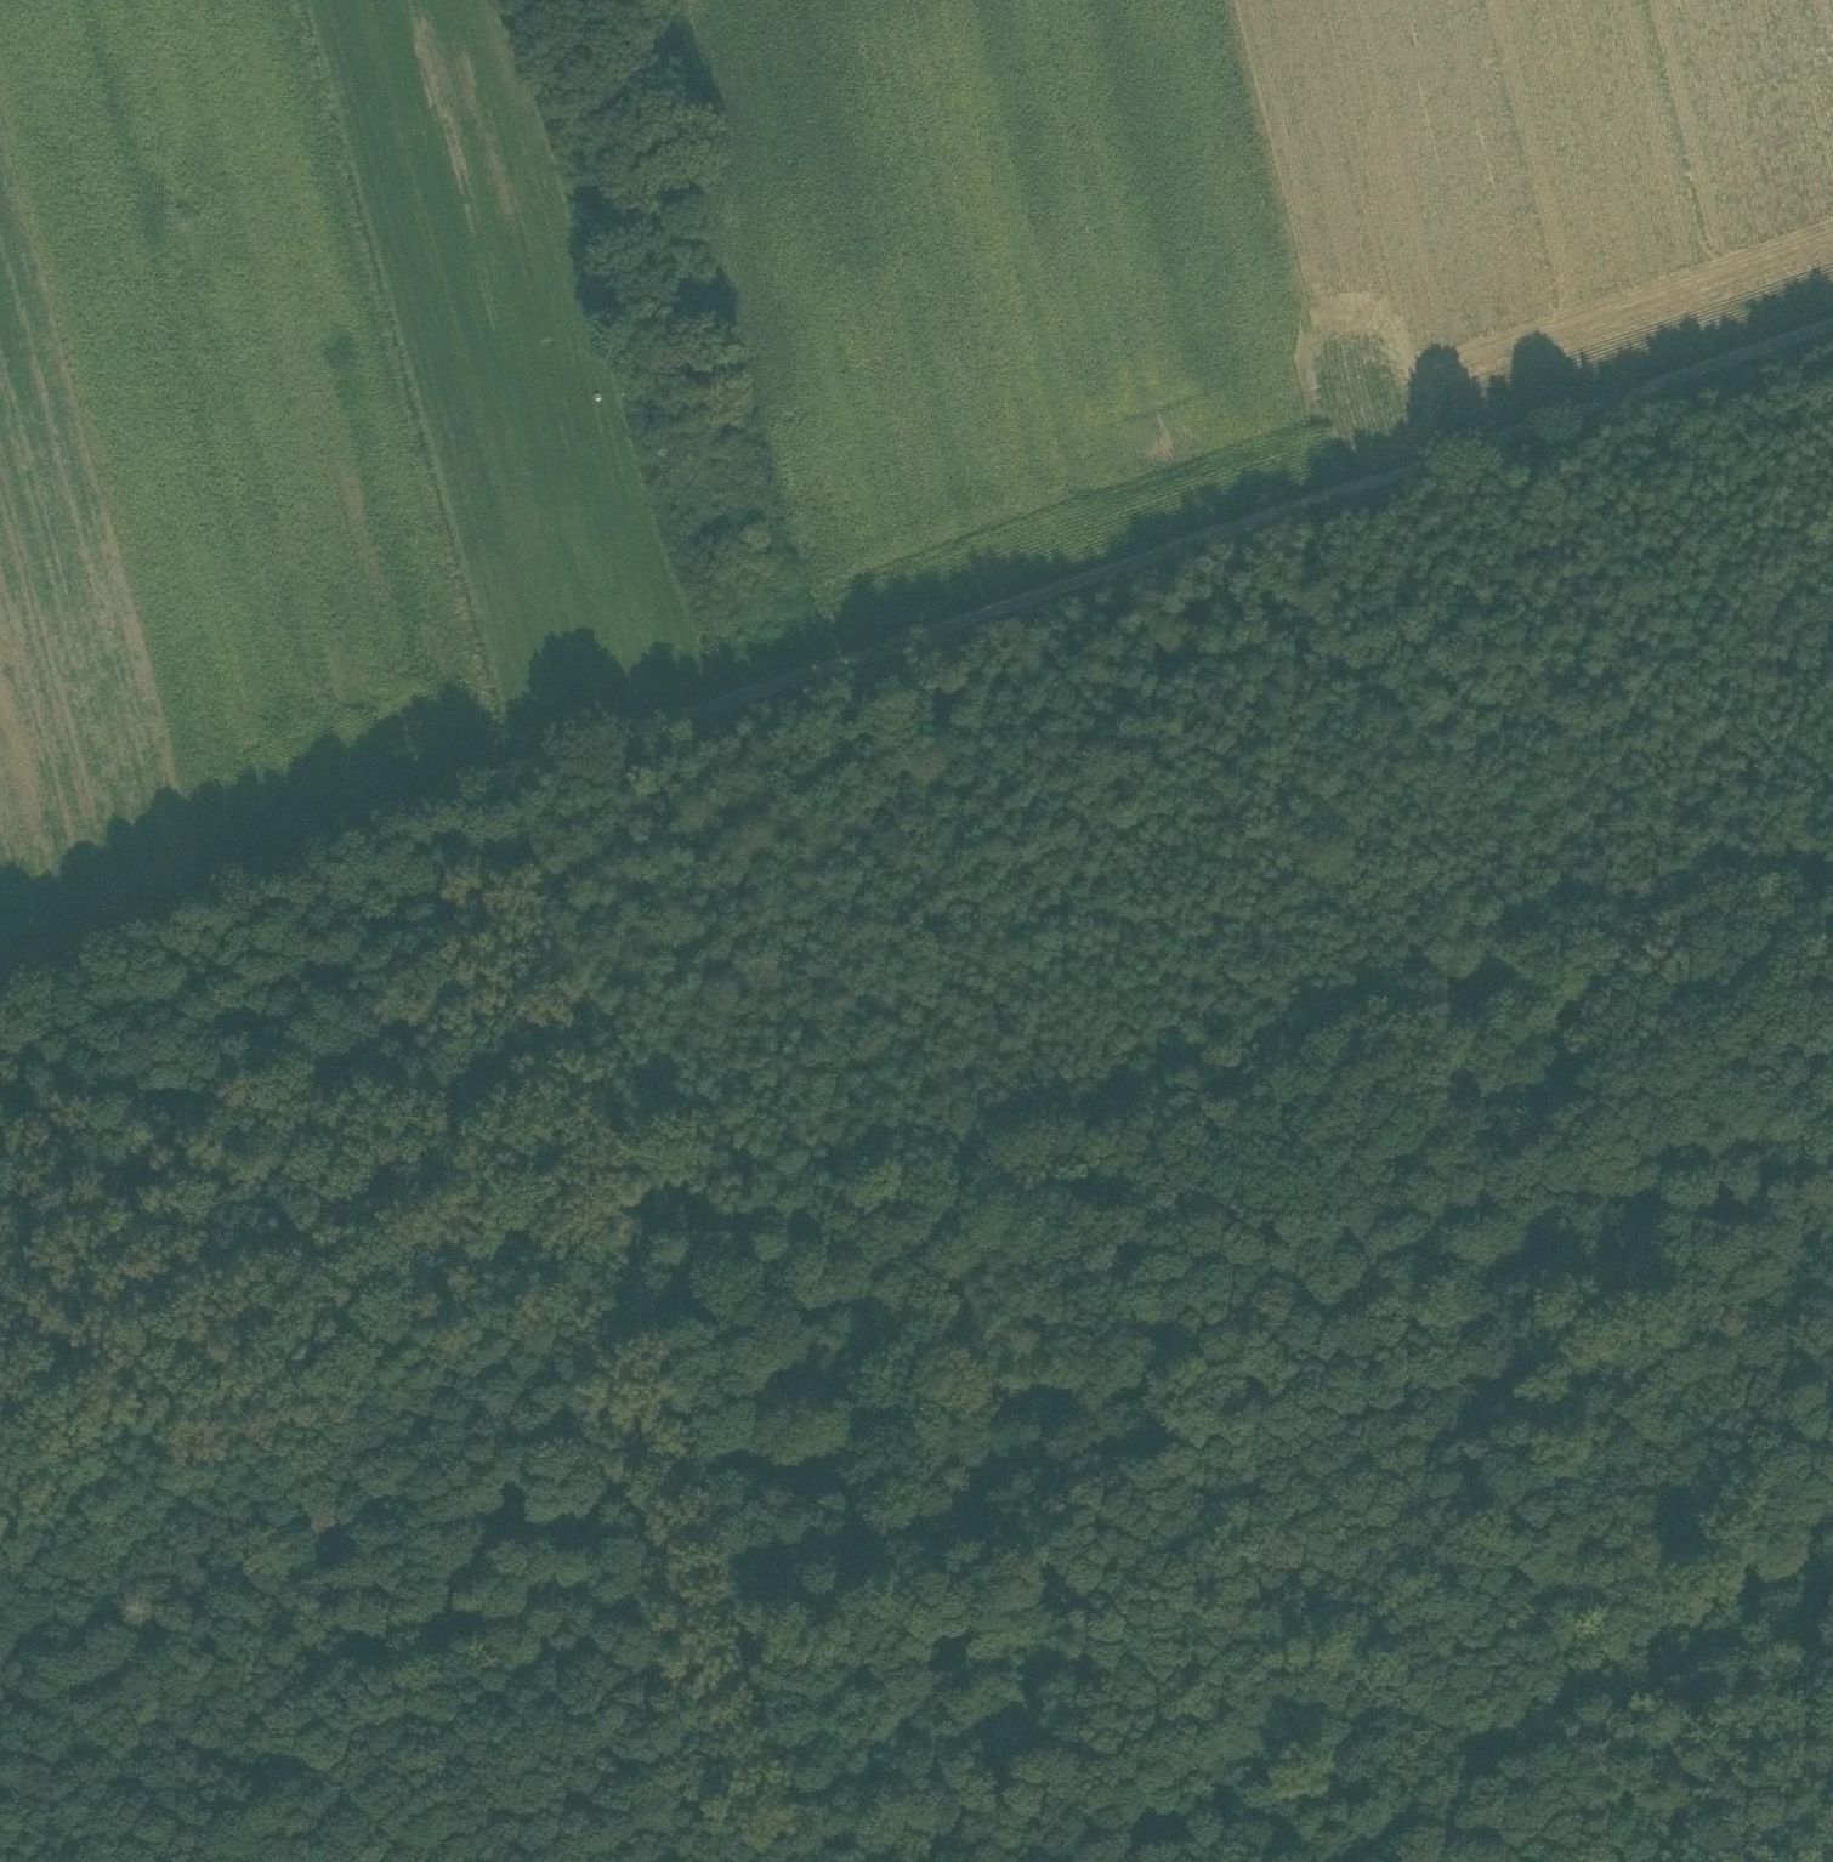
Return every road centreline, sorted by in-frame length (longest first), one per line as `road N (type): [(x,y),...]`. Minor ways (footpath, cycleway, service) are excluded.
road 1 (unclassified): [(797,1861),(499,780),(356,835),(0,1005)]
road 2 (track): [(499,780),(1832,327)]
road 3 (track): [(694,1489),(1832,1175)]

